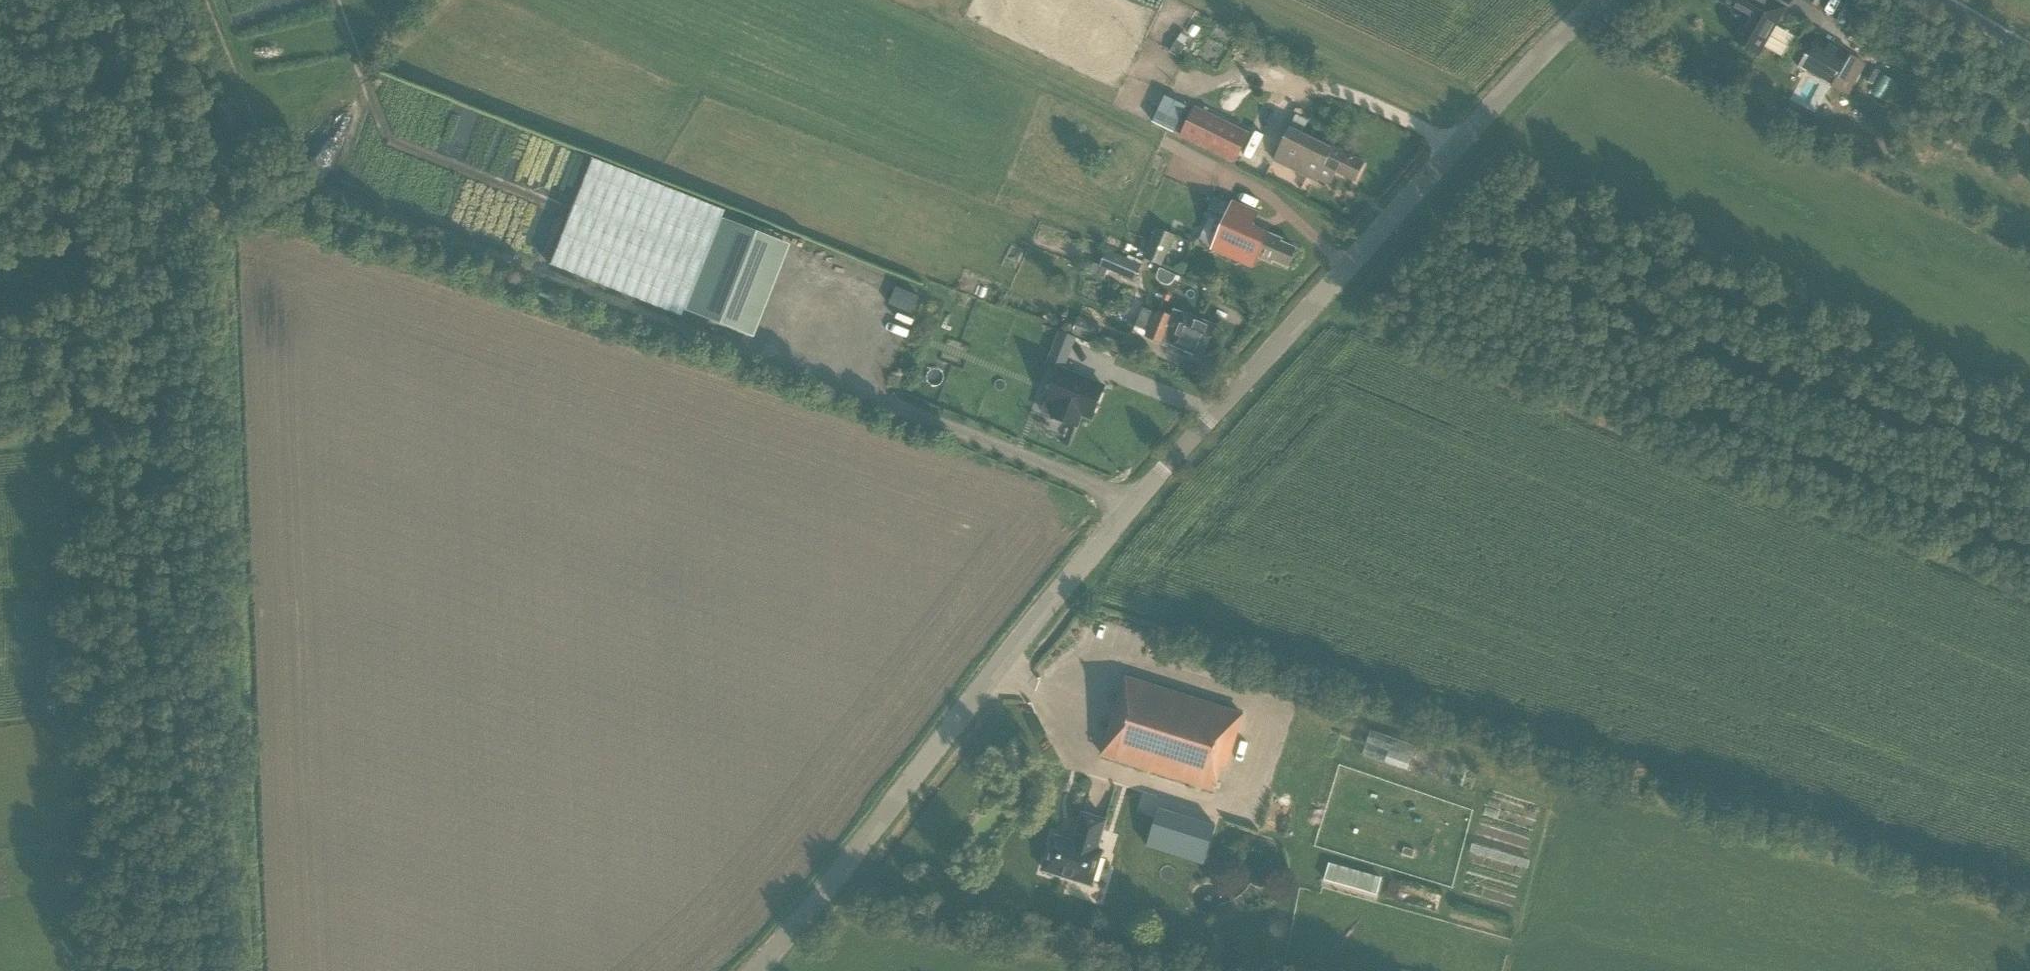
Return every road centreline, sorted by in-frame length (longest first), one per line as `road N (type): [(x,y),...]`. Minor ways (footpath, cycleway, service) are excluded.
road 1 (tertiary): [(755,970),(1160,475),(1599,0)]

